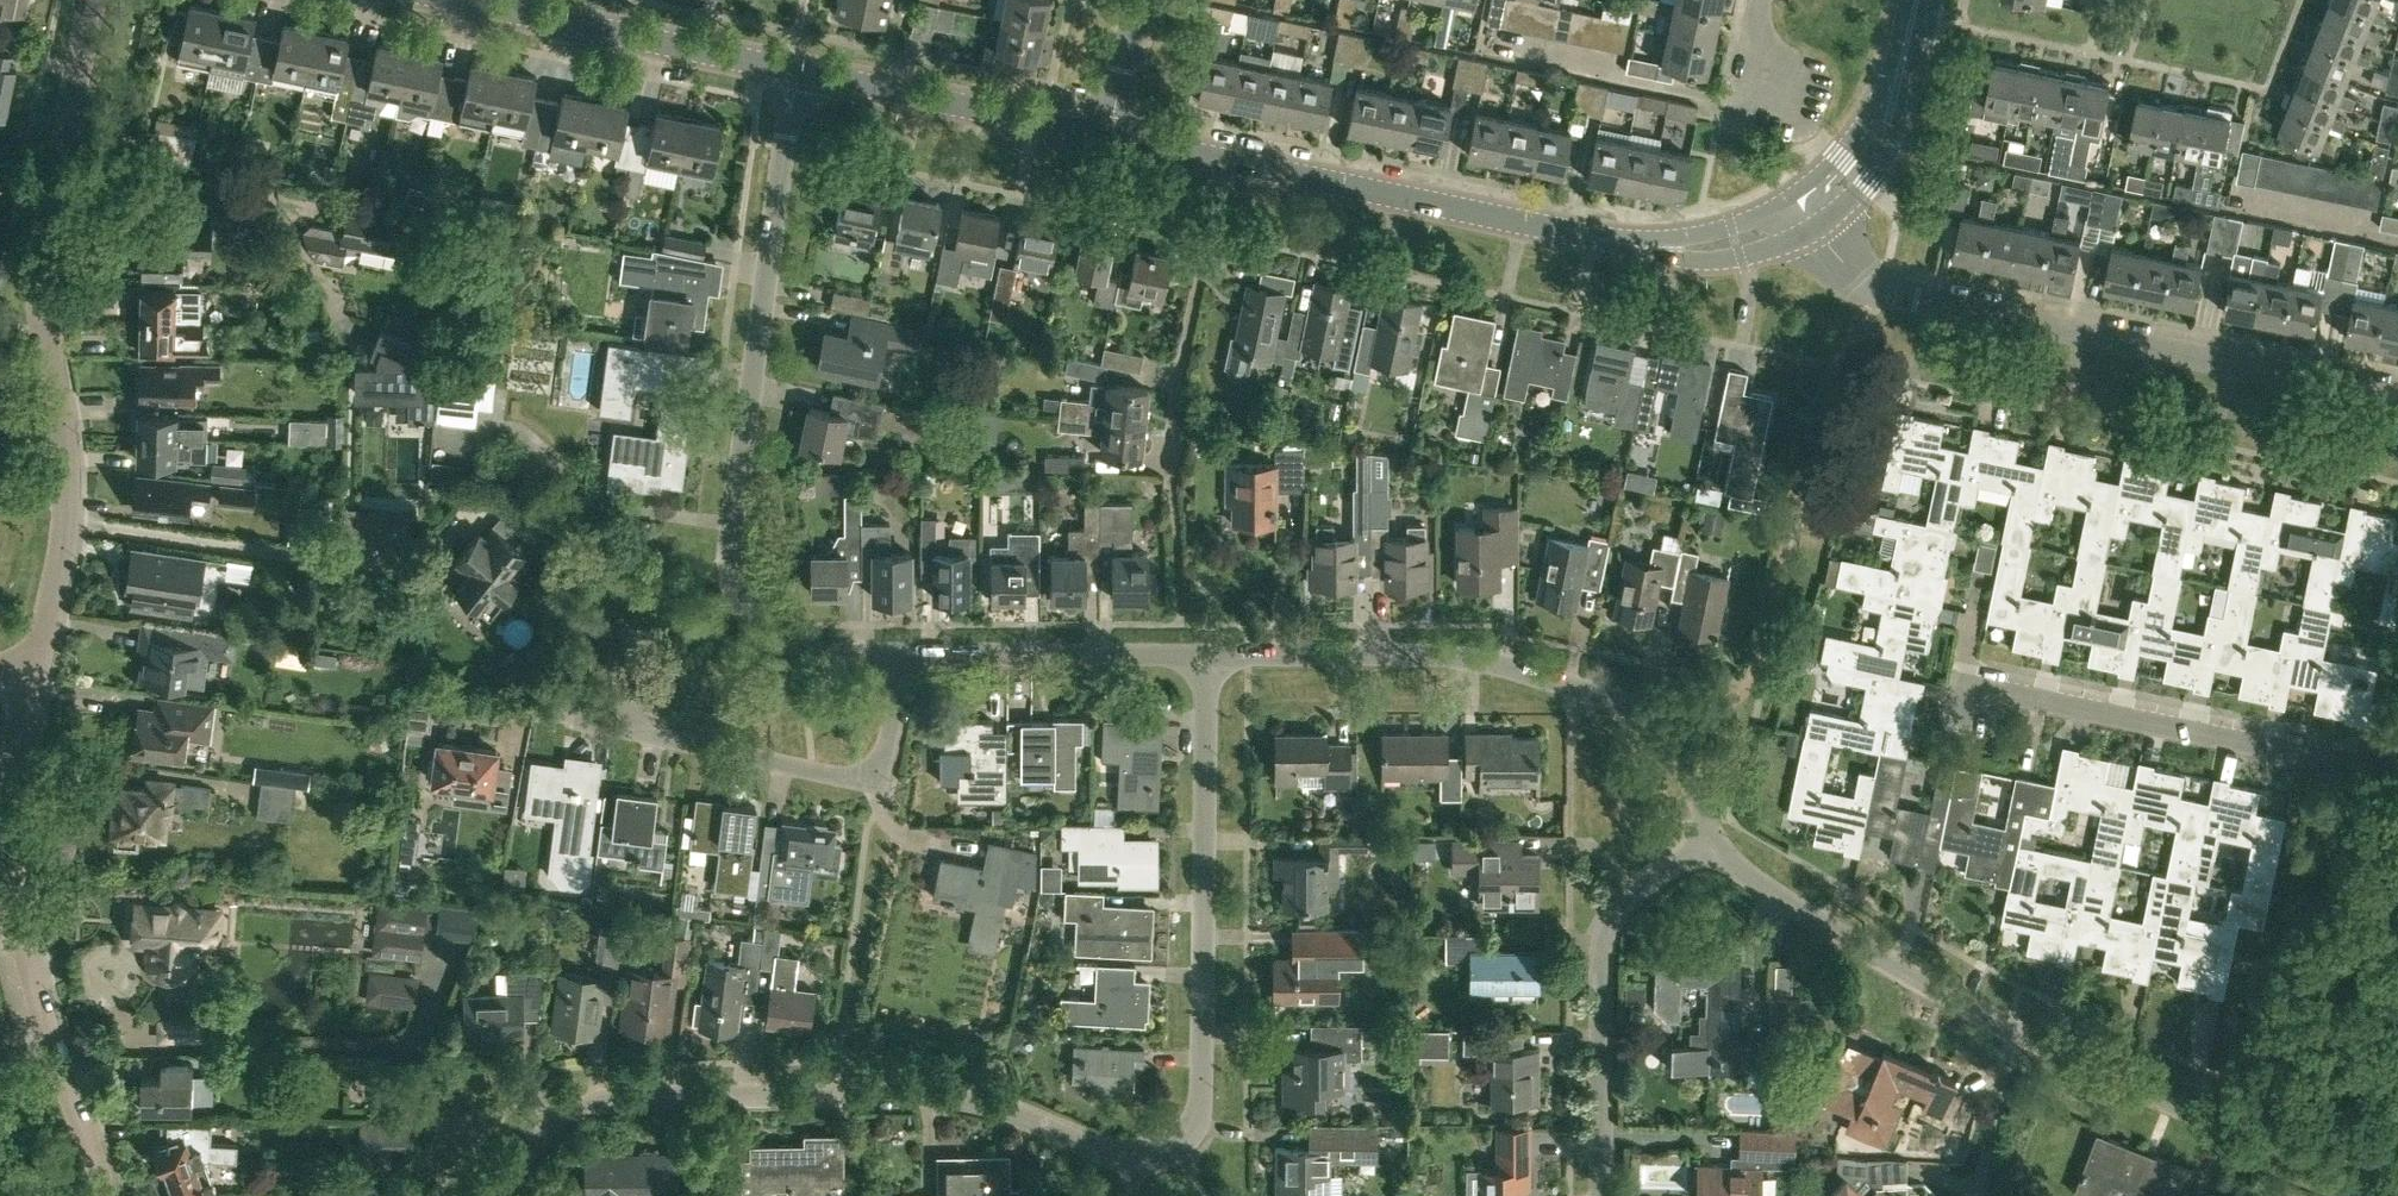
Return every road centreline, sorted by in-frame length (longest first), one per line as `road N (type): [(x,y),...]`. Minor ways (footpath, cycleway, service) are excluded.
road 1 (residential): [(486,1195),(570,1115),(640,1098),(961,1098),(1134,1161),(1176,1147),(1191,1136),(1202,1102),(1206,652)]
road 2 (residential): [(2397,1194),(2187,1110),(1937,991),(1748,876),(1716,841)]
road 3 (unclassified): [(900,652),(802,651),(777,641),(736,580),(732,532),(797,70)]
road 4 (residential): [(32,684),(73,527),(76,432),(50,252),(89,0)]
road 5 (unclassified): [(2397,398),(1875,289),(1854,276),(1808,211)]
road 6 (tertiary): [(1808,211),(1736,242),(1648,245),(1225,157)]
road 7 (residential): [(1716,841),(1674,740),(1624,703),(1443,654),(1206,652)]
road 8 (residential): [(581,719),(879,787),(900,652)]
road 9 (residential): [(2397,764),(2333,761),(1967,685)]
road 10 (residential): [(1602,1195),(1608,934),(1634,897),(1716,841)]
road 11 (tertiary): [(797,70),(463,0)]
road 12 (residential): [(1171,487),(1174,396),(1225,157)]
road 13 (residential): [(111,1195),(58,1056),(28,955),(17,881)]
road 14 (tertiary): [(1108,133),(797,70)]
road 15 (unclassified): [(1206,652),(900,652)]
road 16 (tertiary): [(1808,211),(1856,172),(1886,126),(1917,0)]
road 17 (residential): [(17,881),(32,684)]
road 18 (residential): [(1792,116),(1737,101),(1759,0)]
road 19 (residential): [(1108,133),(1136,0)]

